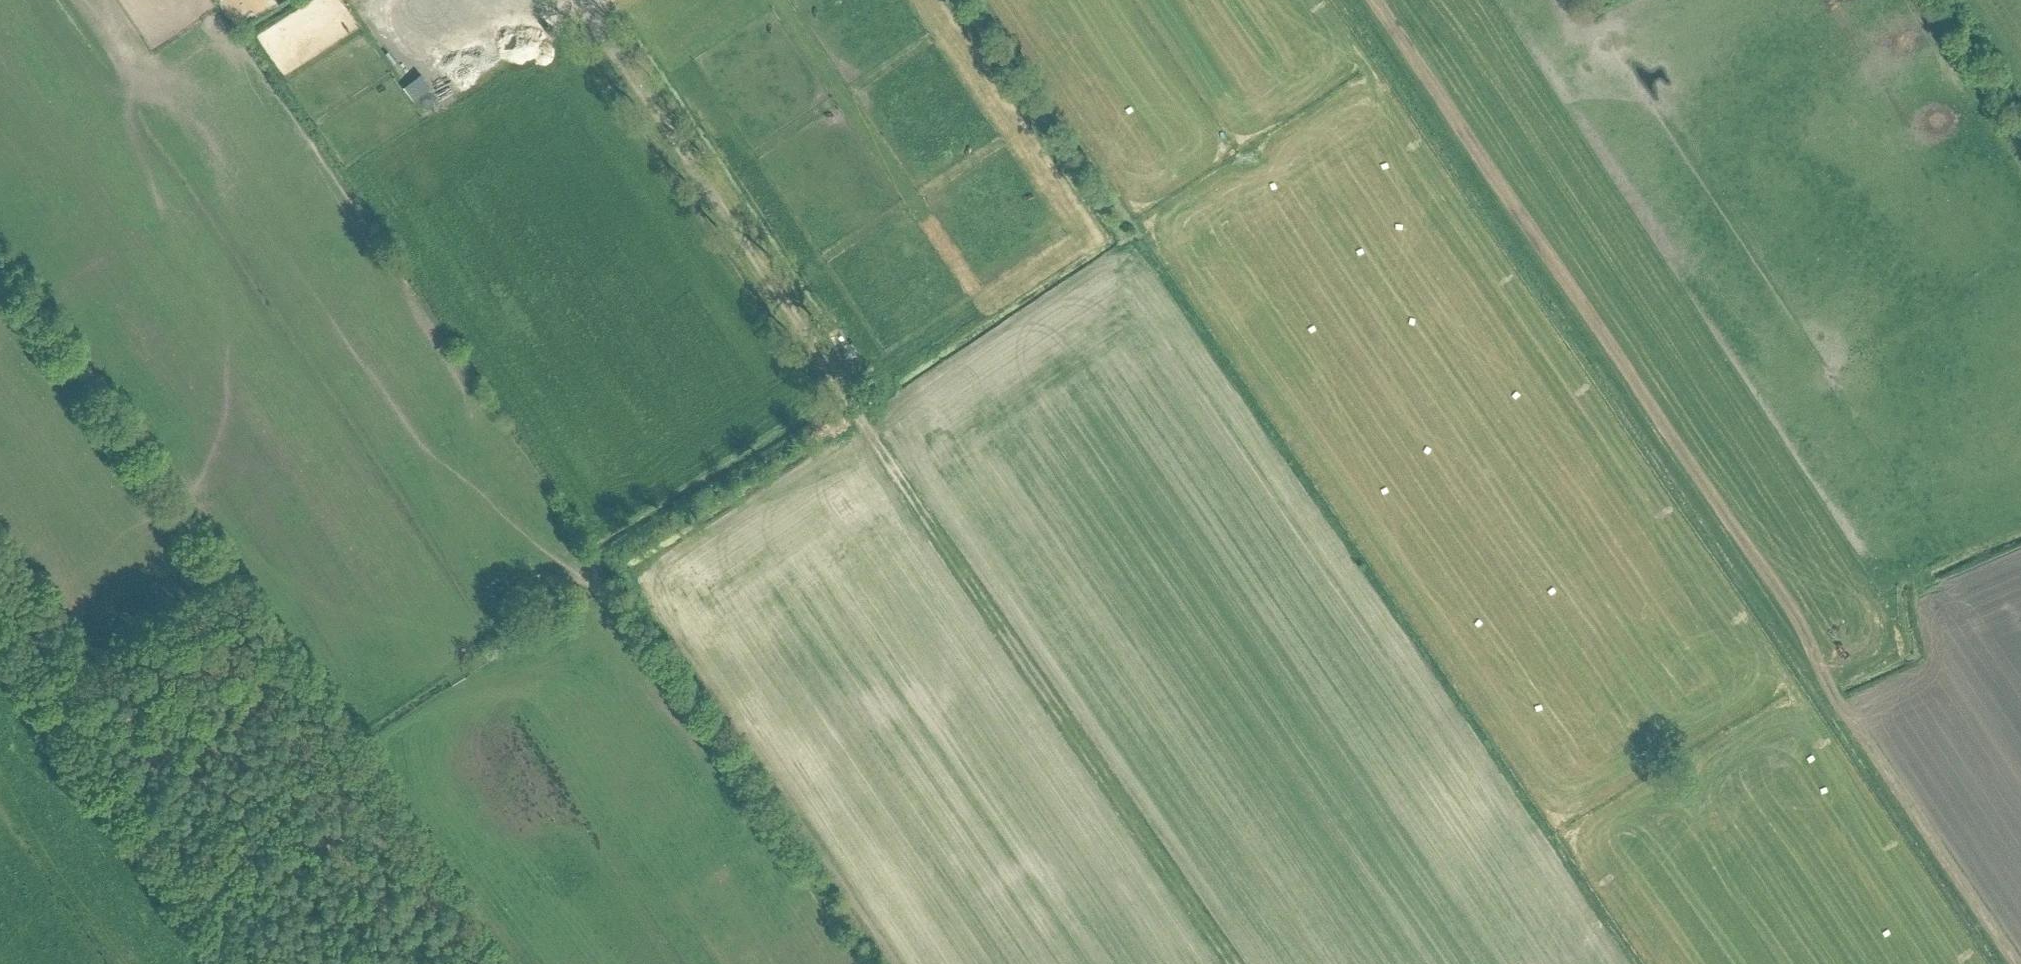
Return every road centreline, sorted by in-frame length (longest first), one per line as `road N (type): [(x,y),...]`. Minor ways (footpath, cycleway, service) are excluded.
road 1 (track): [(575,0),(1231,963)]
road 2 (track): [(1370,0),(2015,963)]

